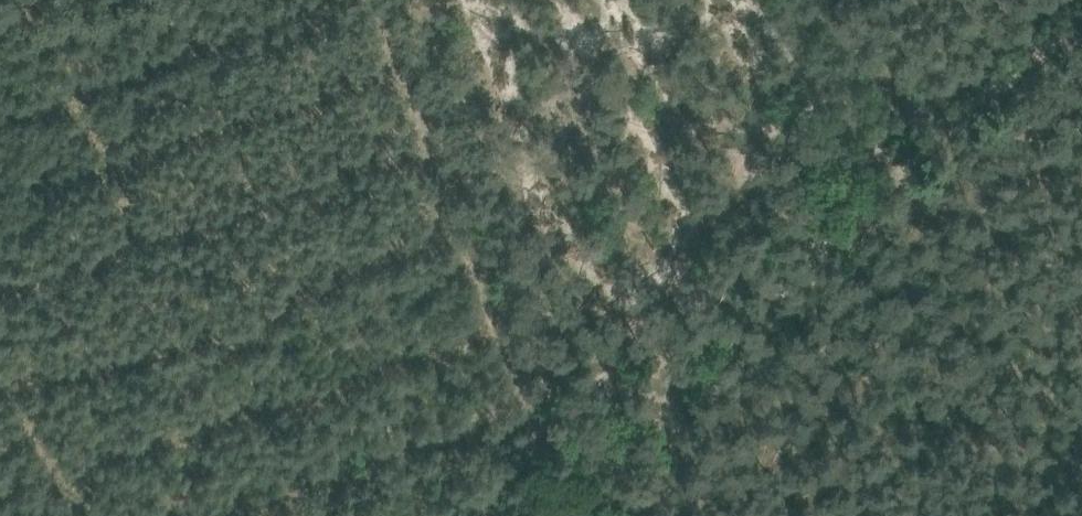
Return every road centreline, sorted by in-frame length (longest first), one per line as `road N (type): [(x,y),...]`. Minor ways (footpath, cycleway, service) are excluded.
road 1 (track): [(1081,22),(657,393),(487,515)]

